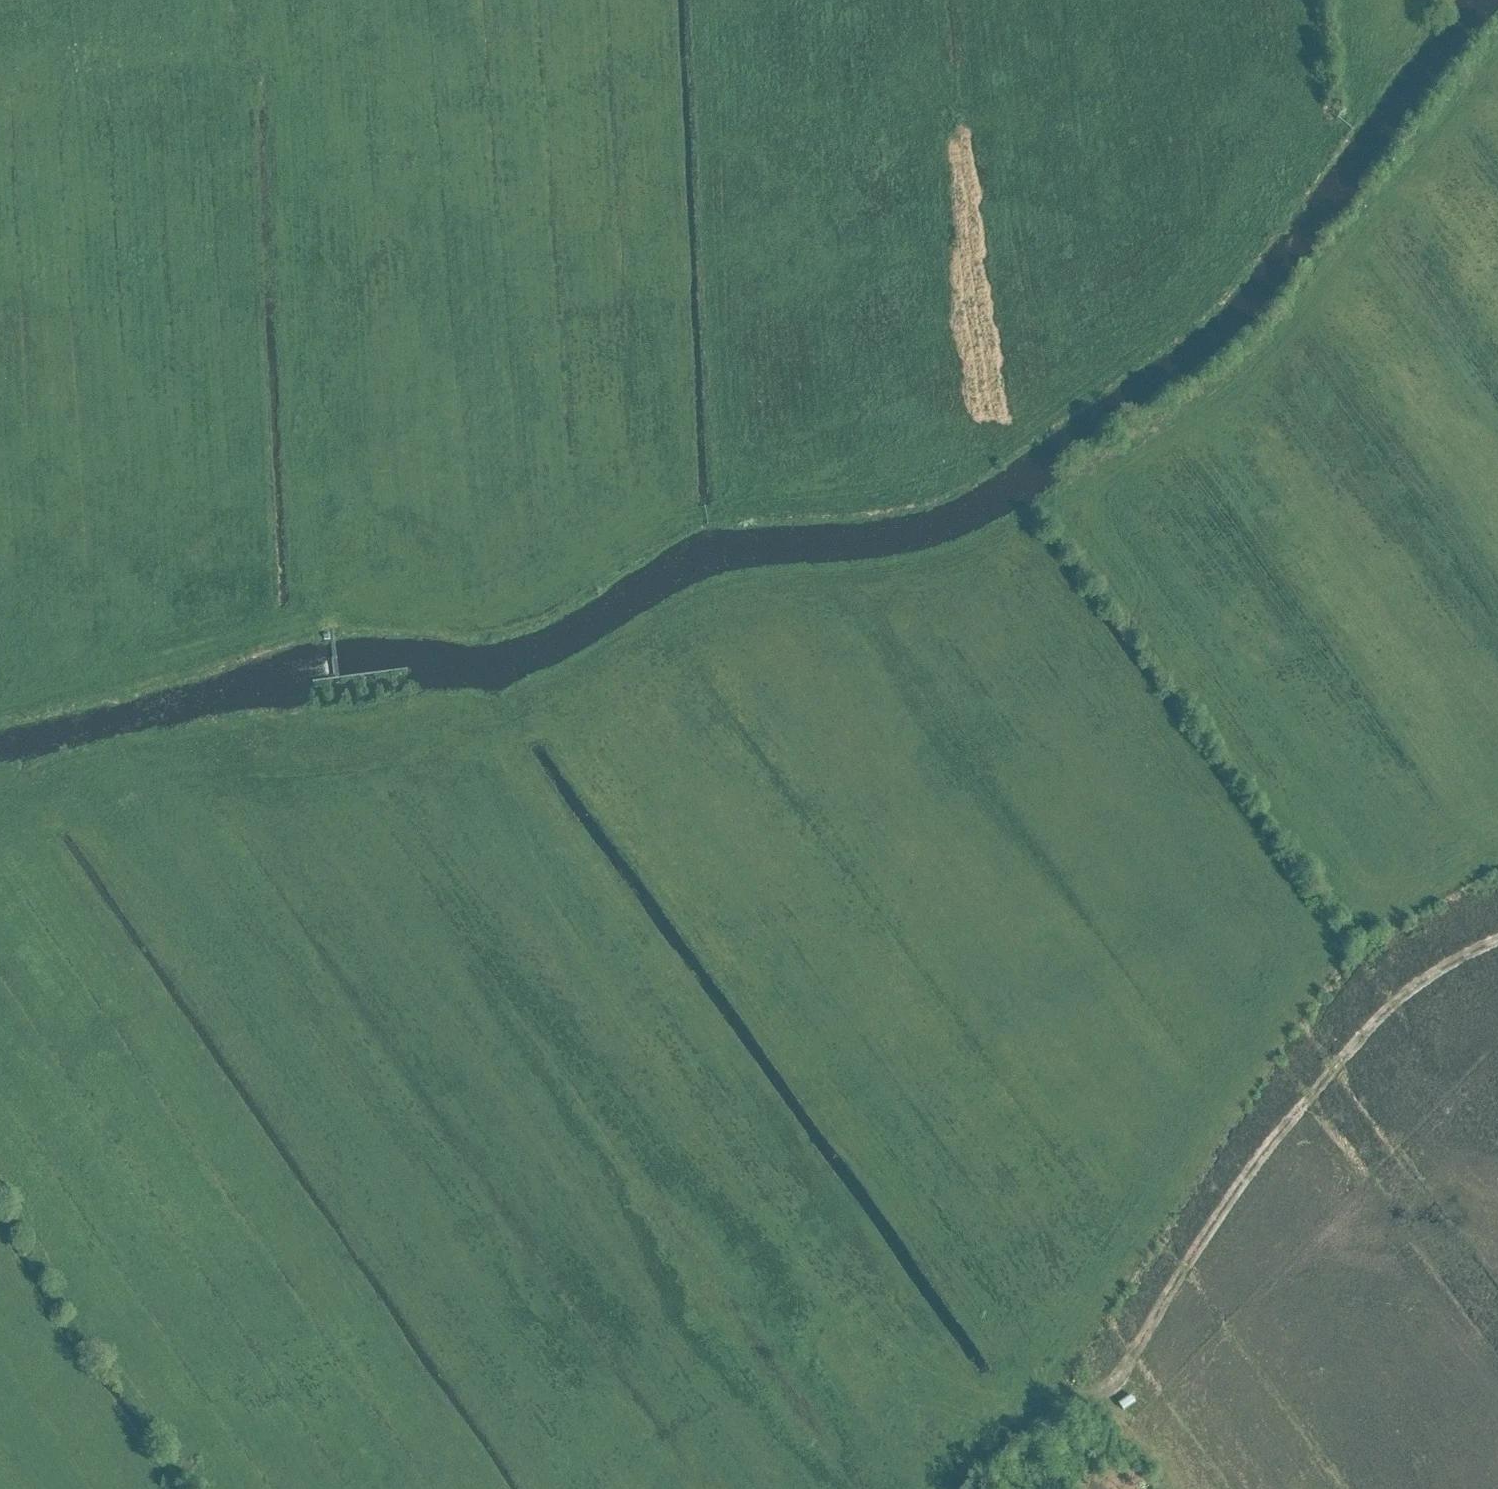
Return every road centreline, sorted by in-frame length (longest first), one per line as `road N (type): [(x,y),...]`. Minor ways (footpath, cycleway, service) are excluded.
road 1 (track): [(1069,1396),(1084,1401),(1107,1392),(1200,1243),(1358,1038),(1475,952),(1497,944)]

